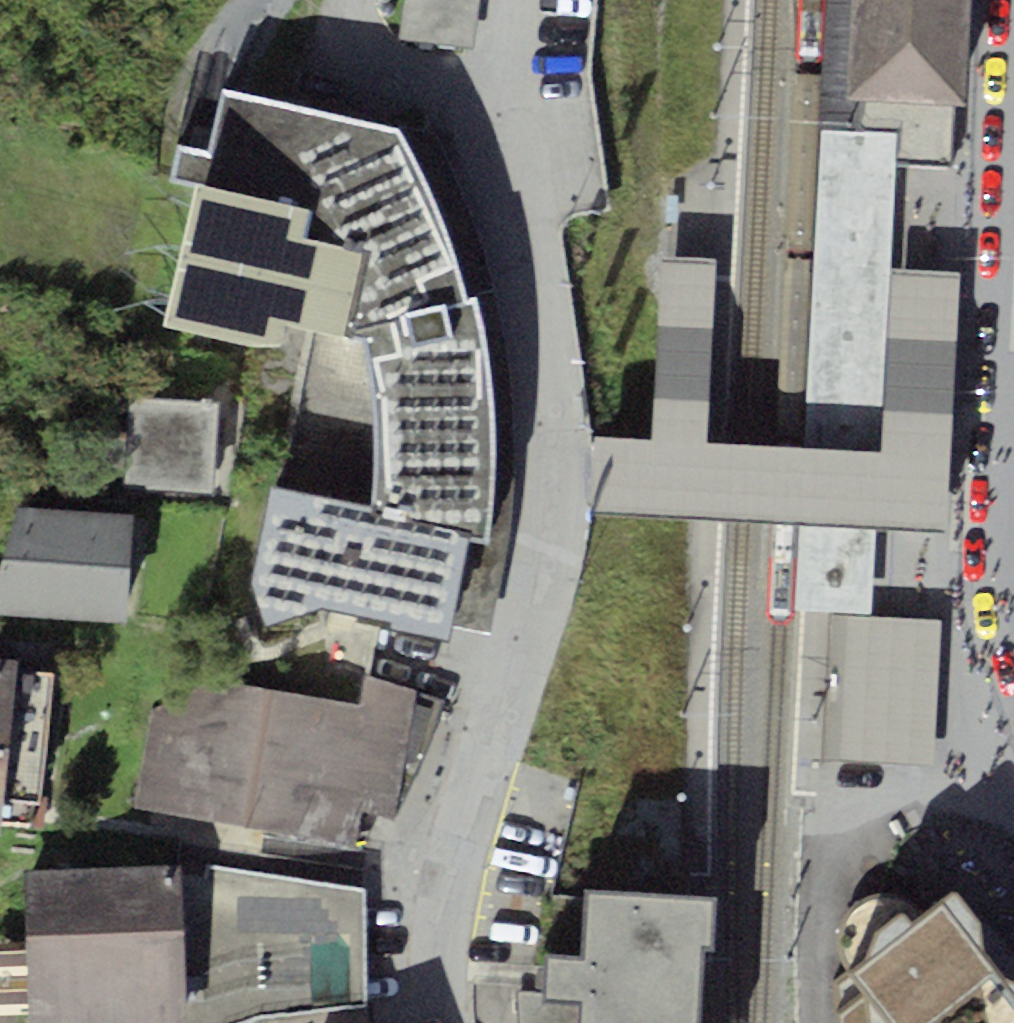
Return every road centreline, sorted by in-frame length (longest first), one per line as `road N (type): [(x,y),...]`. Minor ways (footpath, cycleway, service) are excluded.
road 1 (residential): [(437,1022),(439,922),(449,868),(534,591),(551,469),(542,345),(494,135),(513,0)]
road 2 (residential): [(1013,693),(1008,658),(1013,0)]

